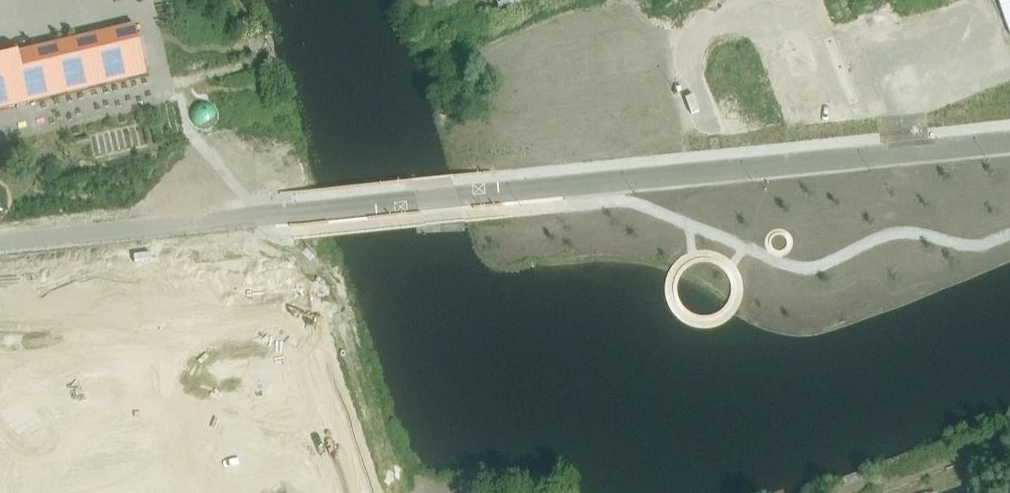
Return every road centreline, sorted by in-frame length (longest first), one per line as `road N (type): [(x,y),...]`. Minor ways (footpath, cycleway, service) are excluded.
road 1 (unclassified): [(512,195),(0,248)]
road 2 (unclassified): [(512,195),(1009,144)]

